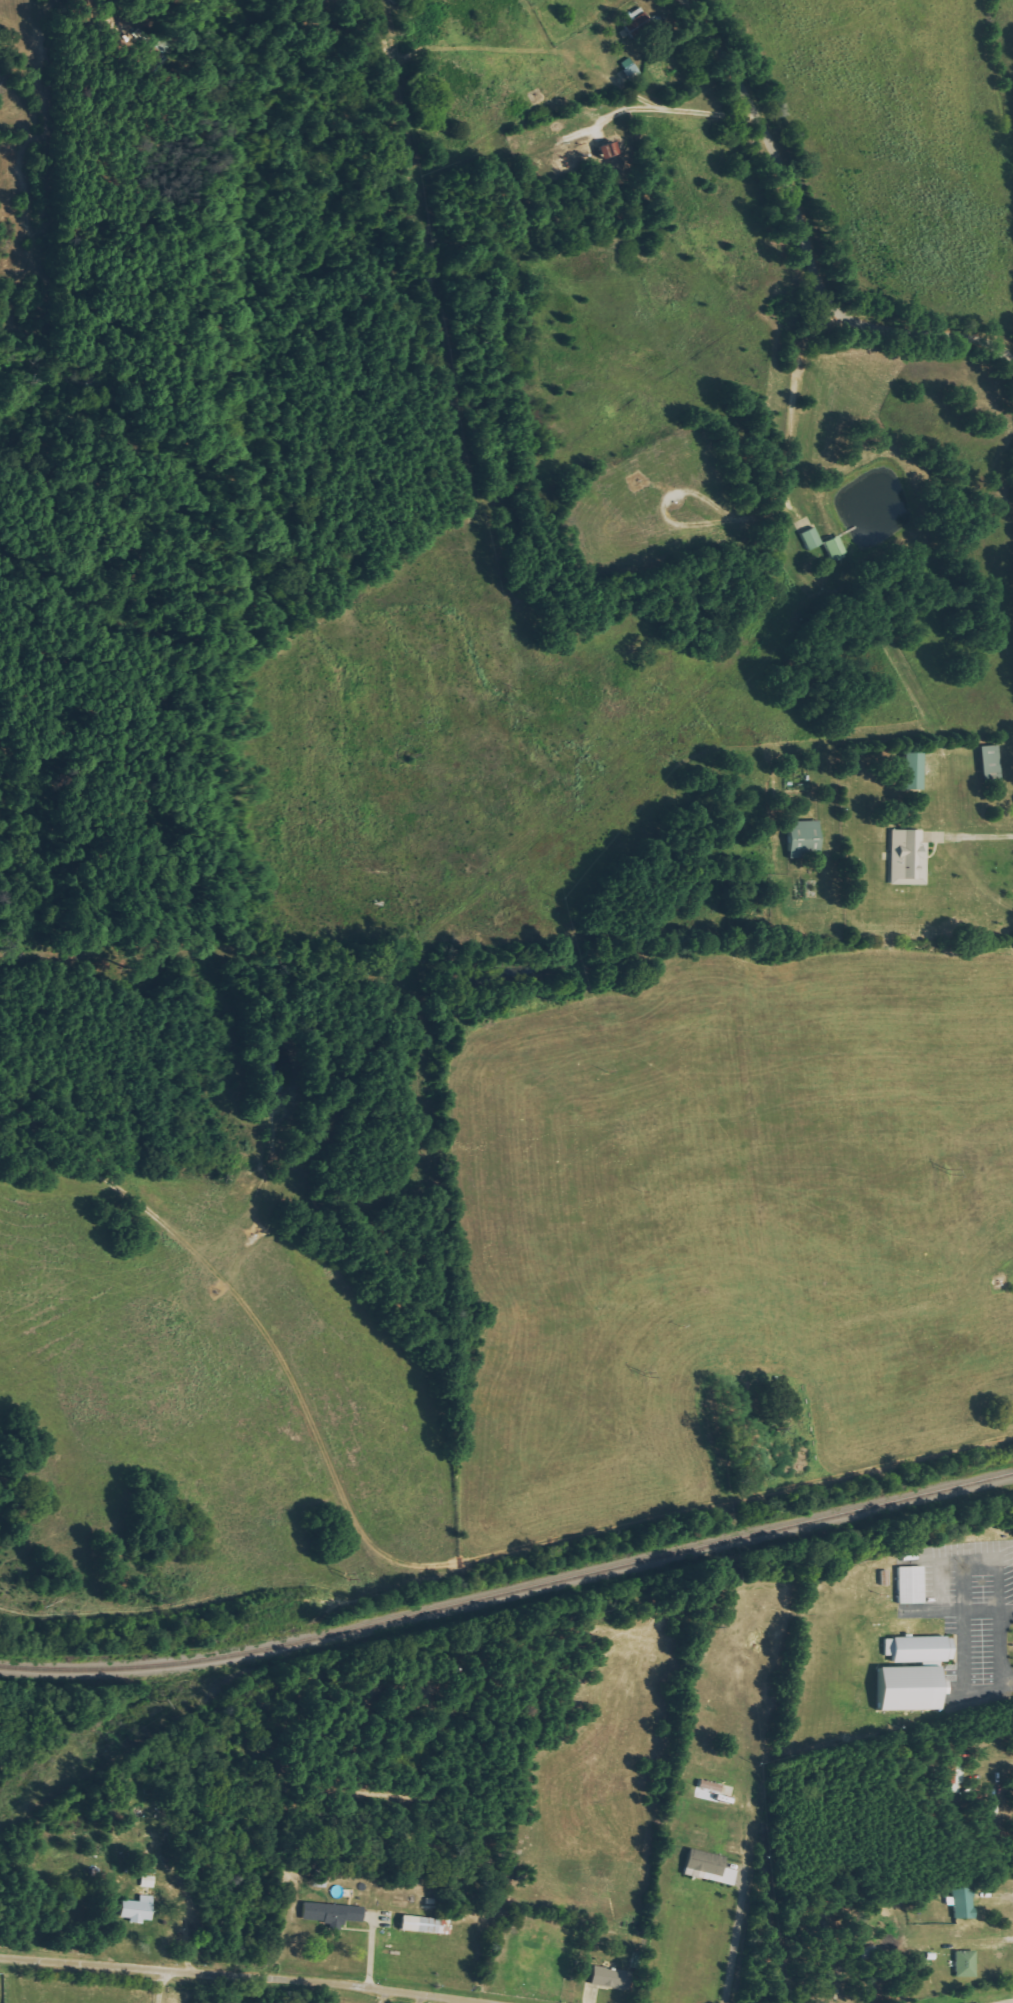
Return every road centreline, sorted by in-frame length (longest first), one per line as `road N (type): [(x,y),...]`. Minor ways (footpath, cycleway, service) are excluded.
road 1 (residential): [(1012,361),(975,336),(874,327),(843,313),(820,278),(782,168),(676,0)]
road 2 (residential): [(0,1961),(321,1982),(462,2002)]

